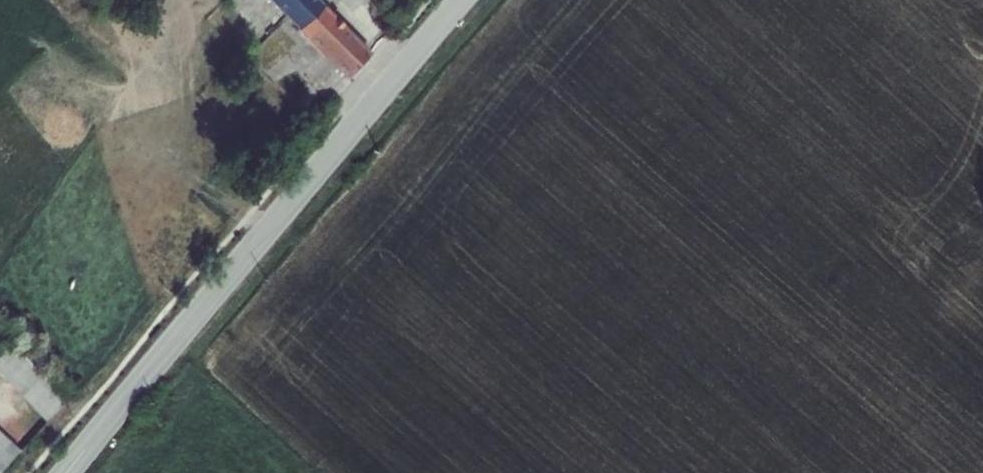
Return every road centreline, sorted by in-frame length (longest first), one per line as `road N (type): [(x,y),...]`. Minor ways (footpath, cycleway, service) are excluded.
road 1 (tertiary): [(66,472),(460,0)]

